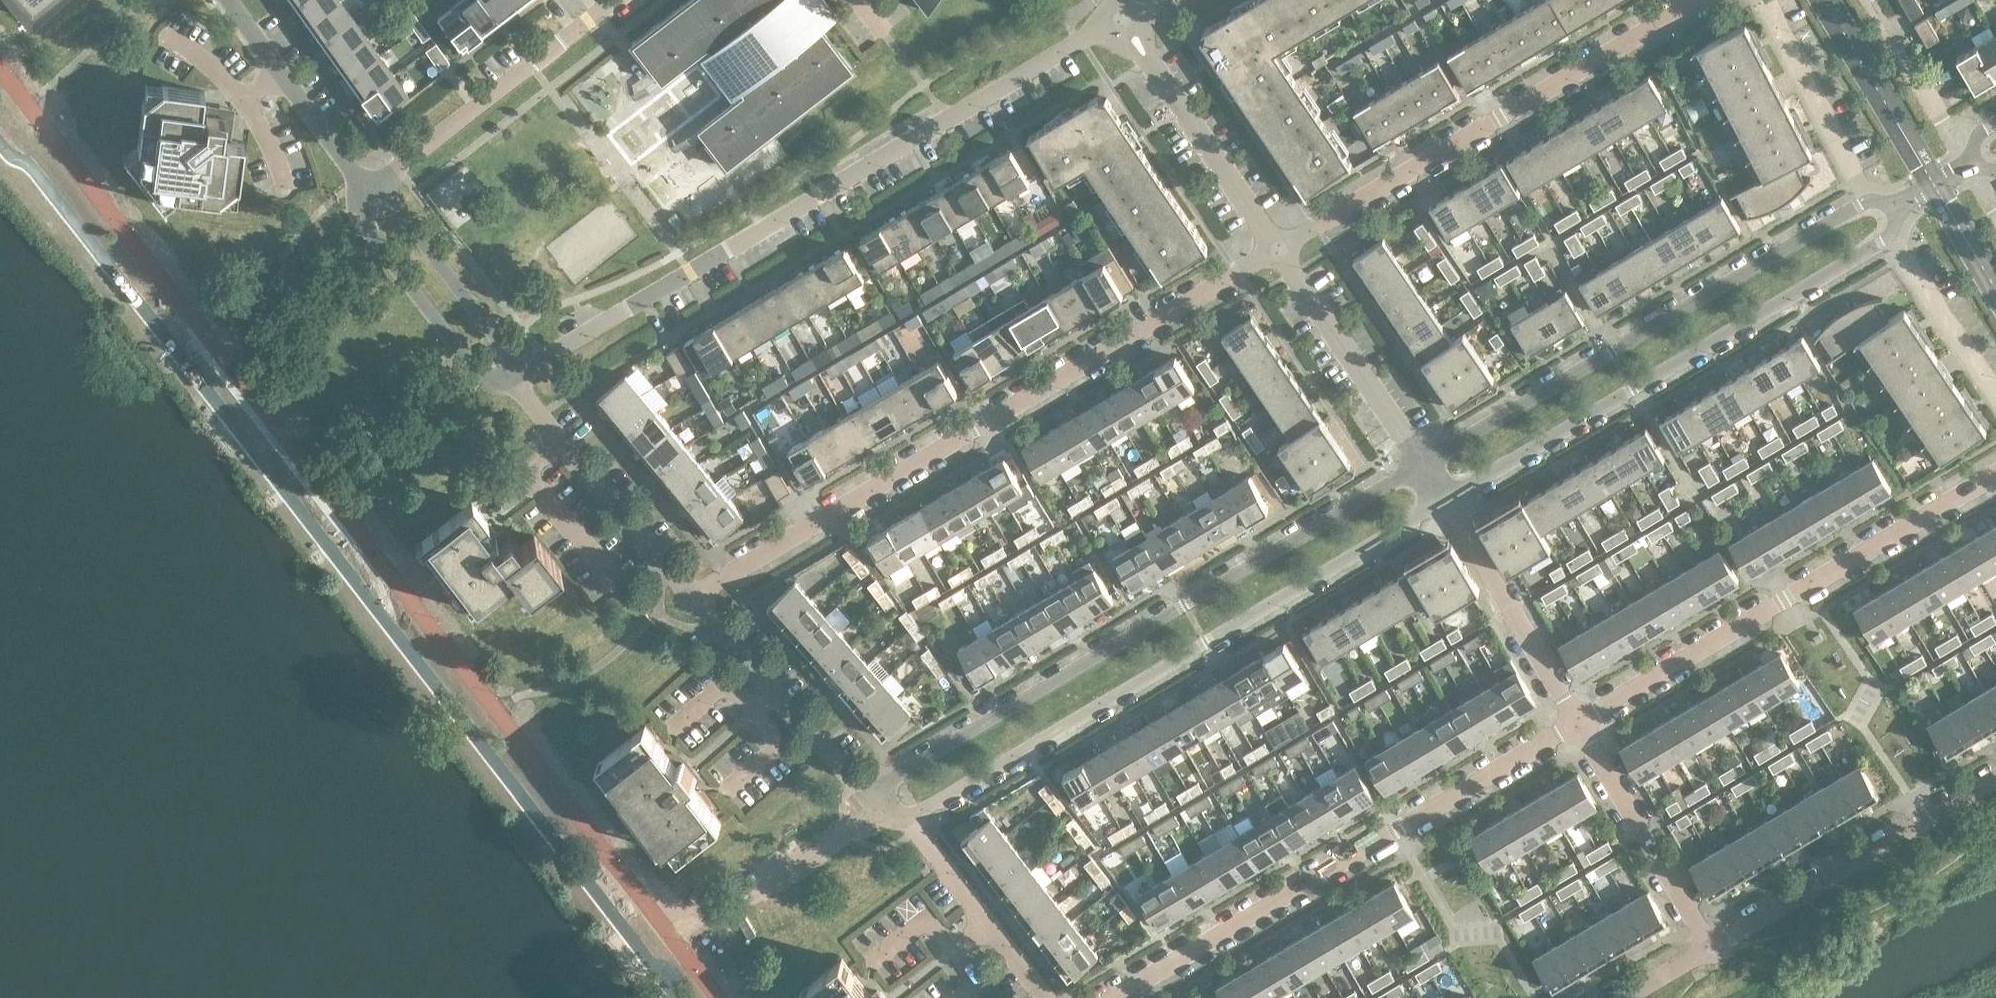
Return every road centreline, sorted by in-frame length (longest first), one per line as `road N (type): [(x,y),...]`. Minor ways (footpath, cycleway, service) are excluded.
road 1 (residential): [(1114,16),(513,376)]
road 2 (residential): [(691,597),(1273,250)]
road 3 (residential): [(1424,462),(871,798)]
road 4 (residential): [(910,820),(1445,498)]
road 5 (residential): [(1107,997),(1575,722)]
road 6 (residential): [(1445,498),(1888,238)]
road 7 (residential): [(1853,205),(1424,462)]
road 8 (residential): [(1273,250),(1693,0)]
road 9 (residential): [(1575,722),(1995,474)]
road 10 (residential): [(1711,945),(1995,773)]
road 11 (residential): [(363,187),(408,165),(624,0)]
road 12 (residential): [(691,597),(513,376)]
road 13 (residential): [(1273,250),(1114,16)]
road 14 (residential): [(871,798),(691,597)]
road 15 (residential): [(1711,945),(1575,722)]
road 16 (residential): [(1424,462),(1273,250)]
road 17 (residential): [(1575,722),(1445,498)]
road 18 (residential): [(1752,0),(1856,171),(1853,205)]
road 19 (residential): [(363,187),(224,0)]
road 20 (unclassified): [(367,203),(367,236),(474,364),(502,366)]
road 21 (unclassified): [(502,366),(502,345),(393,206),(367,203)]
road 22 (residential): [(1041,997),(910,820)]
road 23 (residential): [(1995,405),(1888,238)]

